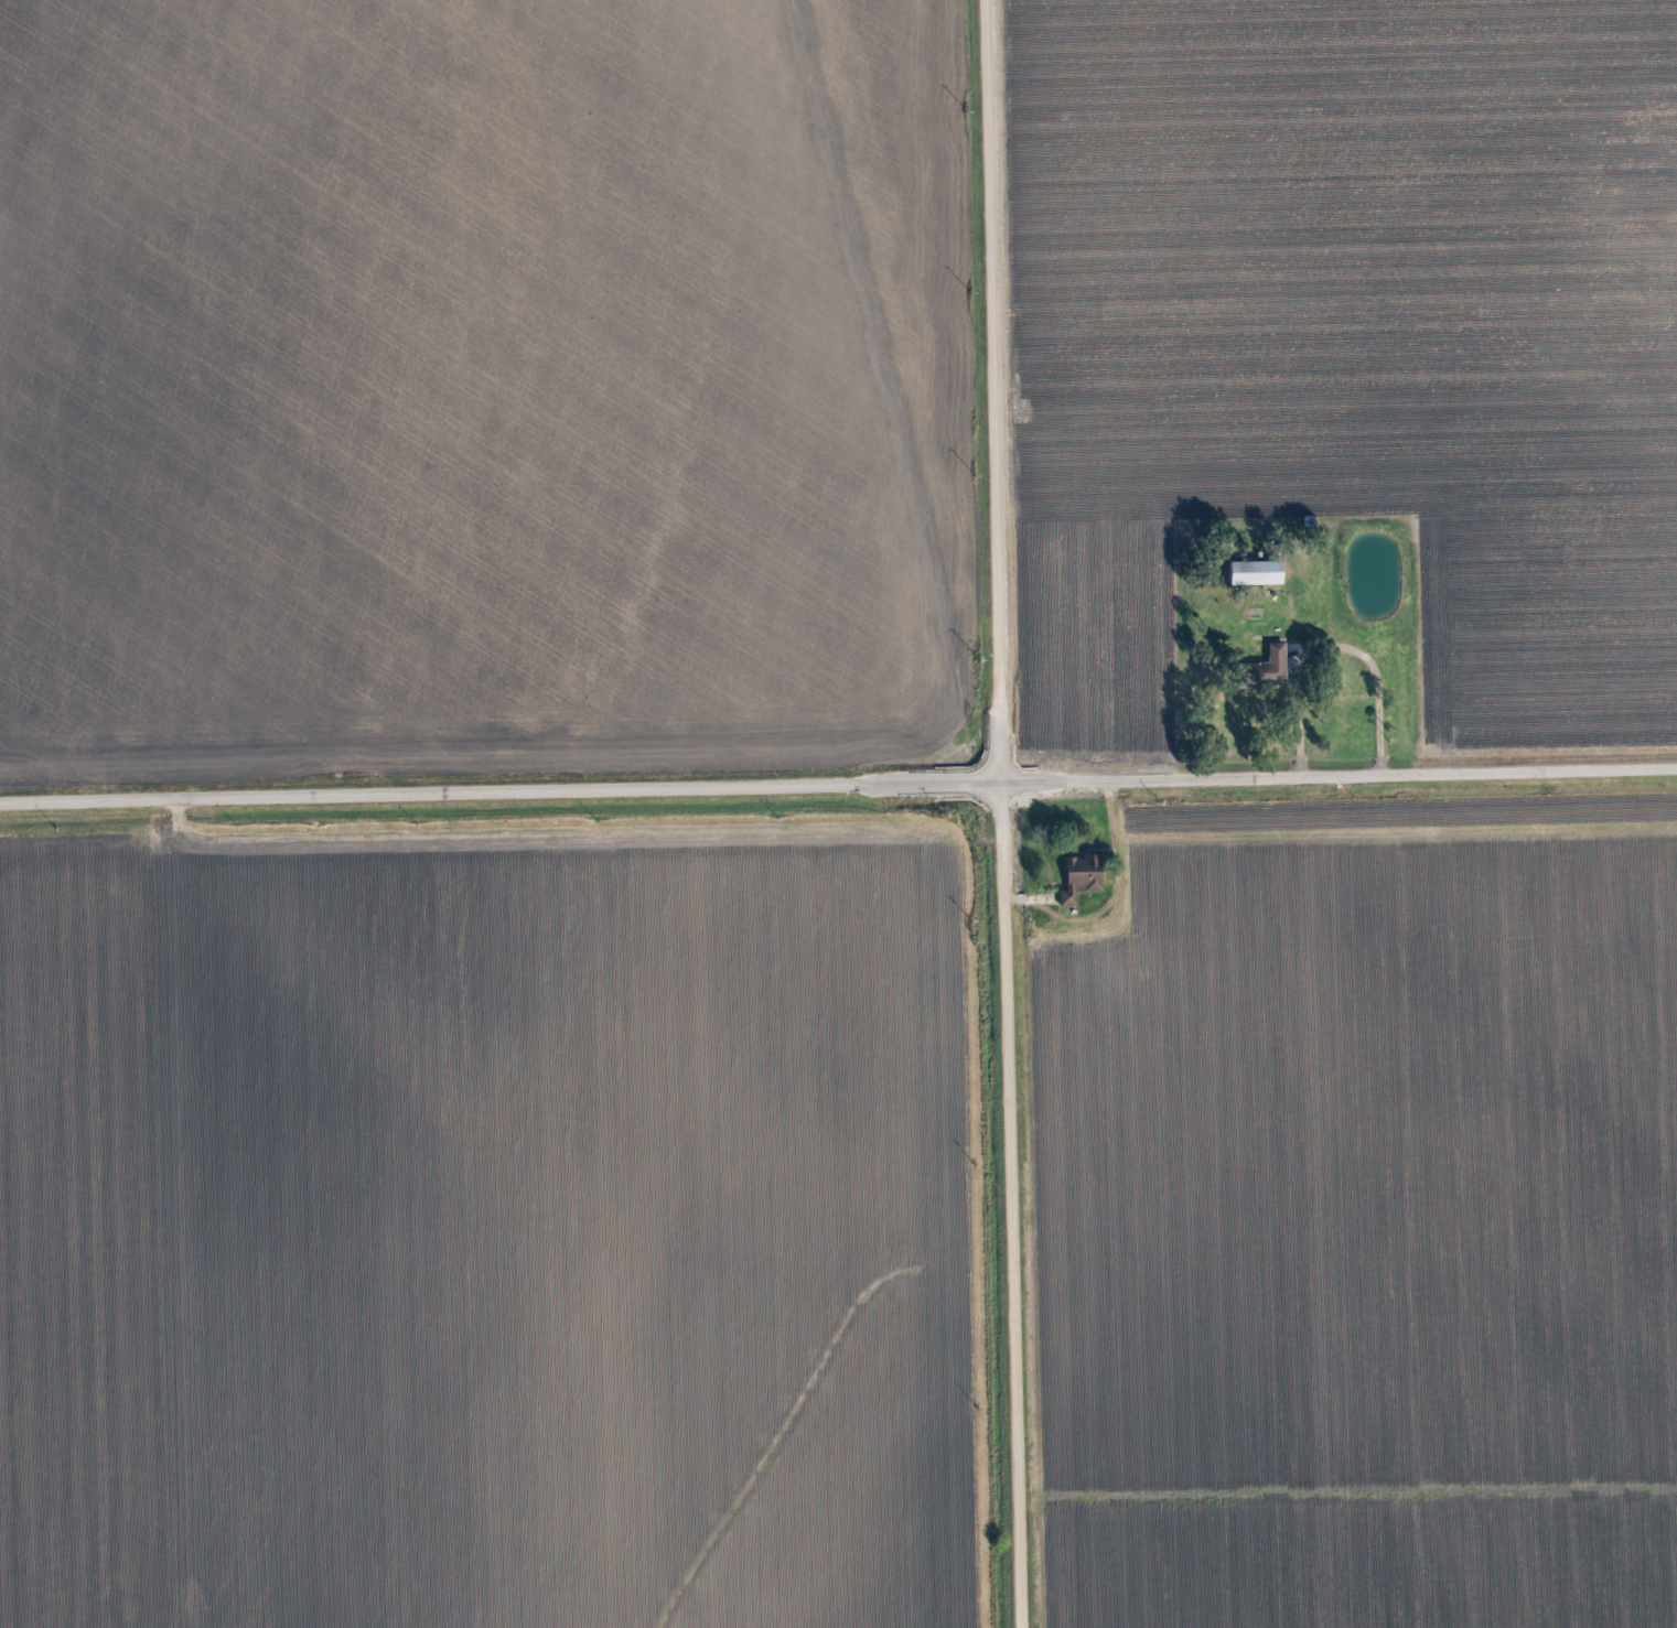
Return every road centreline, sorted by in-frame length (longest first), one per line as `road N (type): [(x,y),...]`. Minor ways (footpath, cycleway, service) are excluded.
road 1 (residential): [(0,802),(1676,768)]
road 2 (residential): [(1019,1627),(981,0)]

